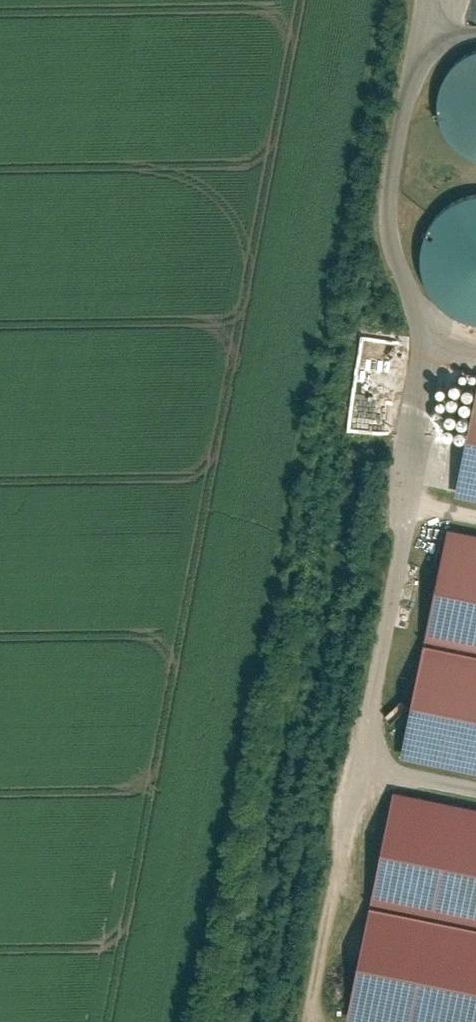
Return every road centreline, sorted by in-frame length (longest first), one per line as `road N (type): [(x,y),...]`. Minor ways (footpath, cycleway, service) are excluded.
road 1 (track): [(369,0),(341,149),(359,225)]

